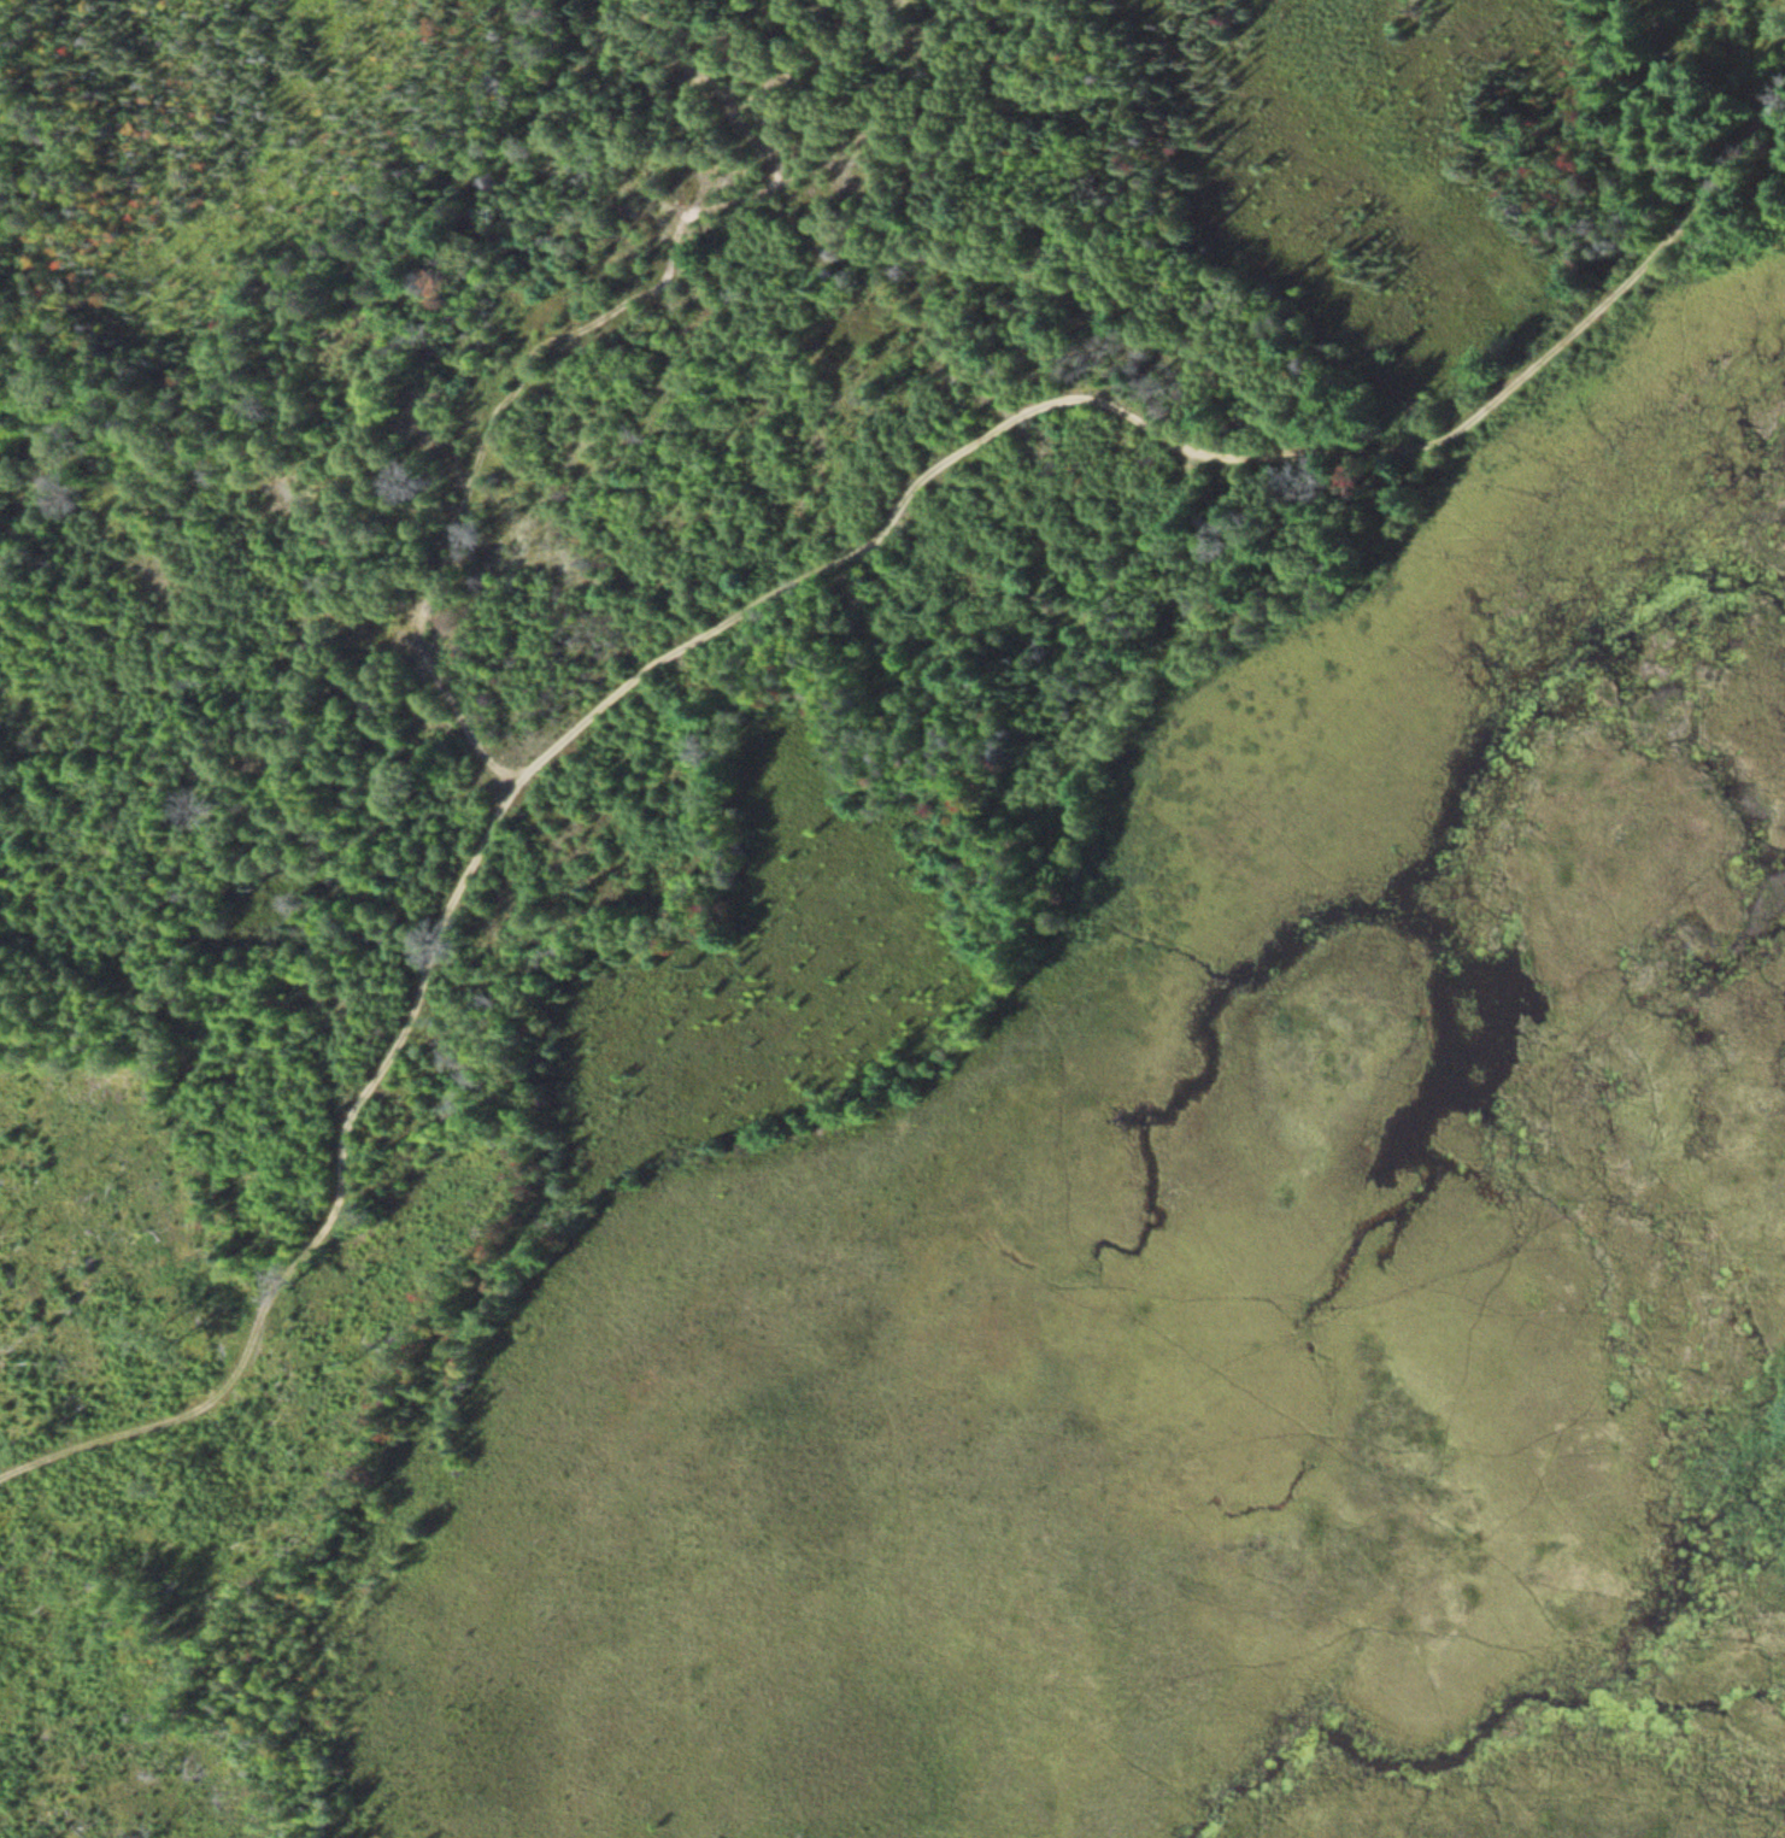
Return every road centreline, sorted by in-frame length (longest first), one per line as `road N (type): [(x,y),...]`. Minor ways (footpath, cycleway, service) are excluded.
road 1 (residential): [(0,1481),(65,1440),(216,1399),(281,1287),(334,1238),(357,1196),(347,1140),(353,1081),(388,1034),(403,991),(401,933),(453,830),(624,681),(879,534),(904,491),(1020,403),(1068,393),(1227,451),(1367,457),(1473,417),(1611,299),(1784,77)]

